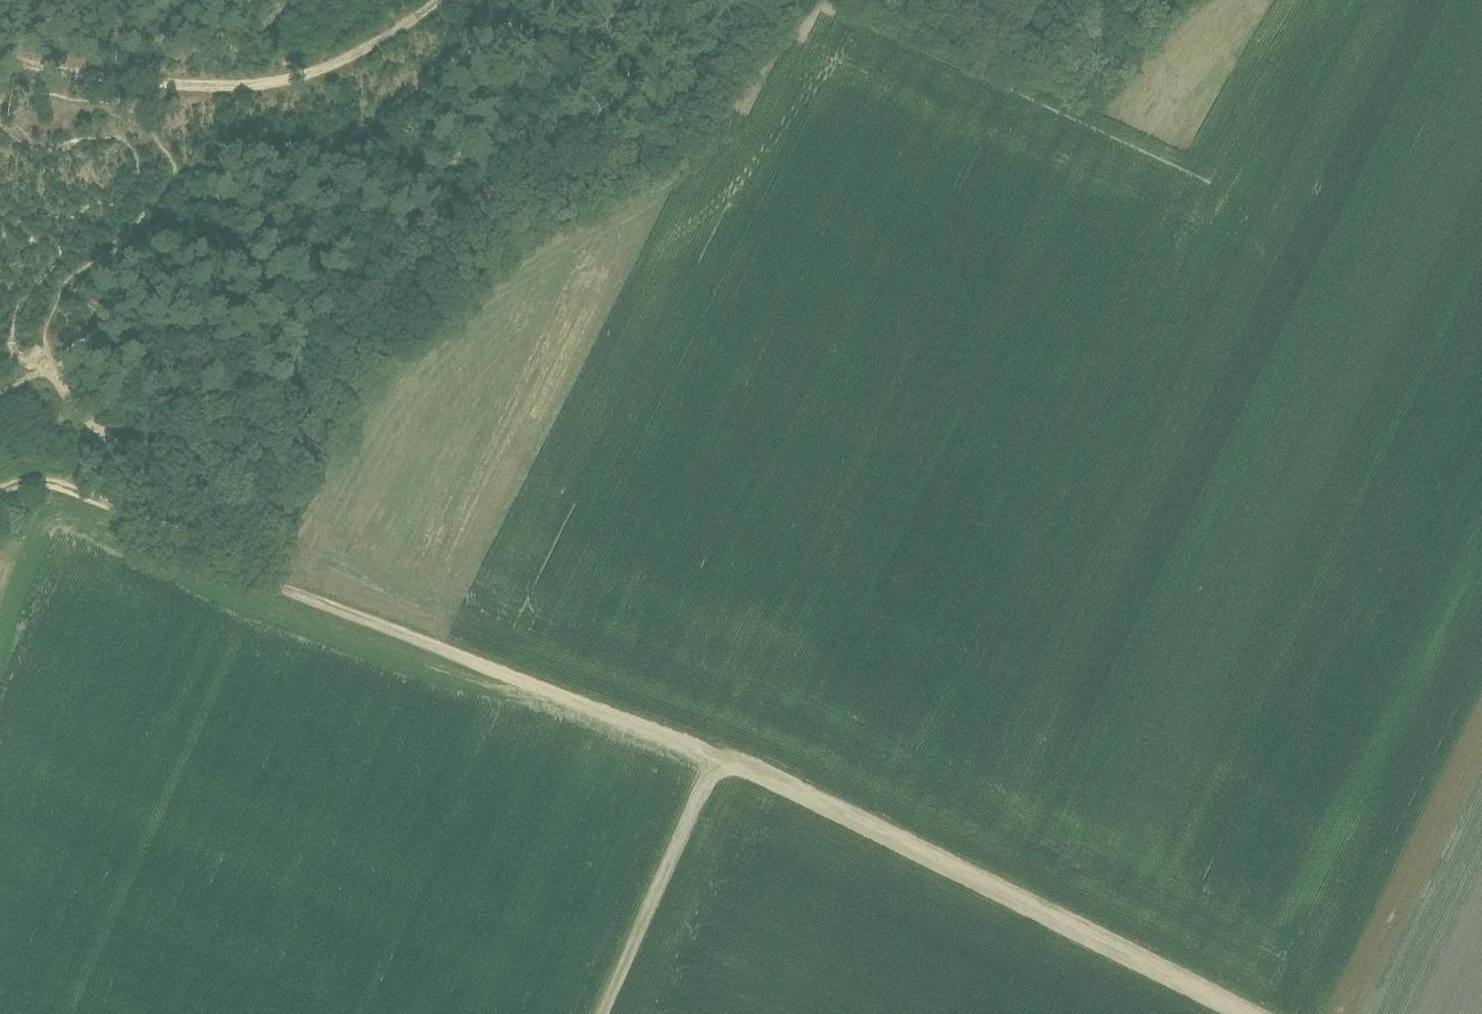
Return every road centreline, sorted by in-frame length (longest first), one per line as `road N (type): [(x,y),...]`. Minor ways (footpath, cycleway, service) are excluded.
road 1 (track): [(714,756),(279,585),(159,520),(39,480)]
road 2 (track): [(1257,1013),(714,756)]
road 3 (track): [(522,0),(449,65),(49,360)]
road 4 (track): [(0,53),(195,86),(274,82),(383,38),(434,0)]
road 5 (track): [(714,756),(600,1013)]

